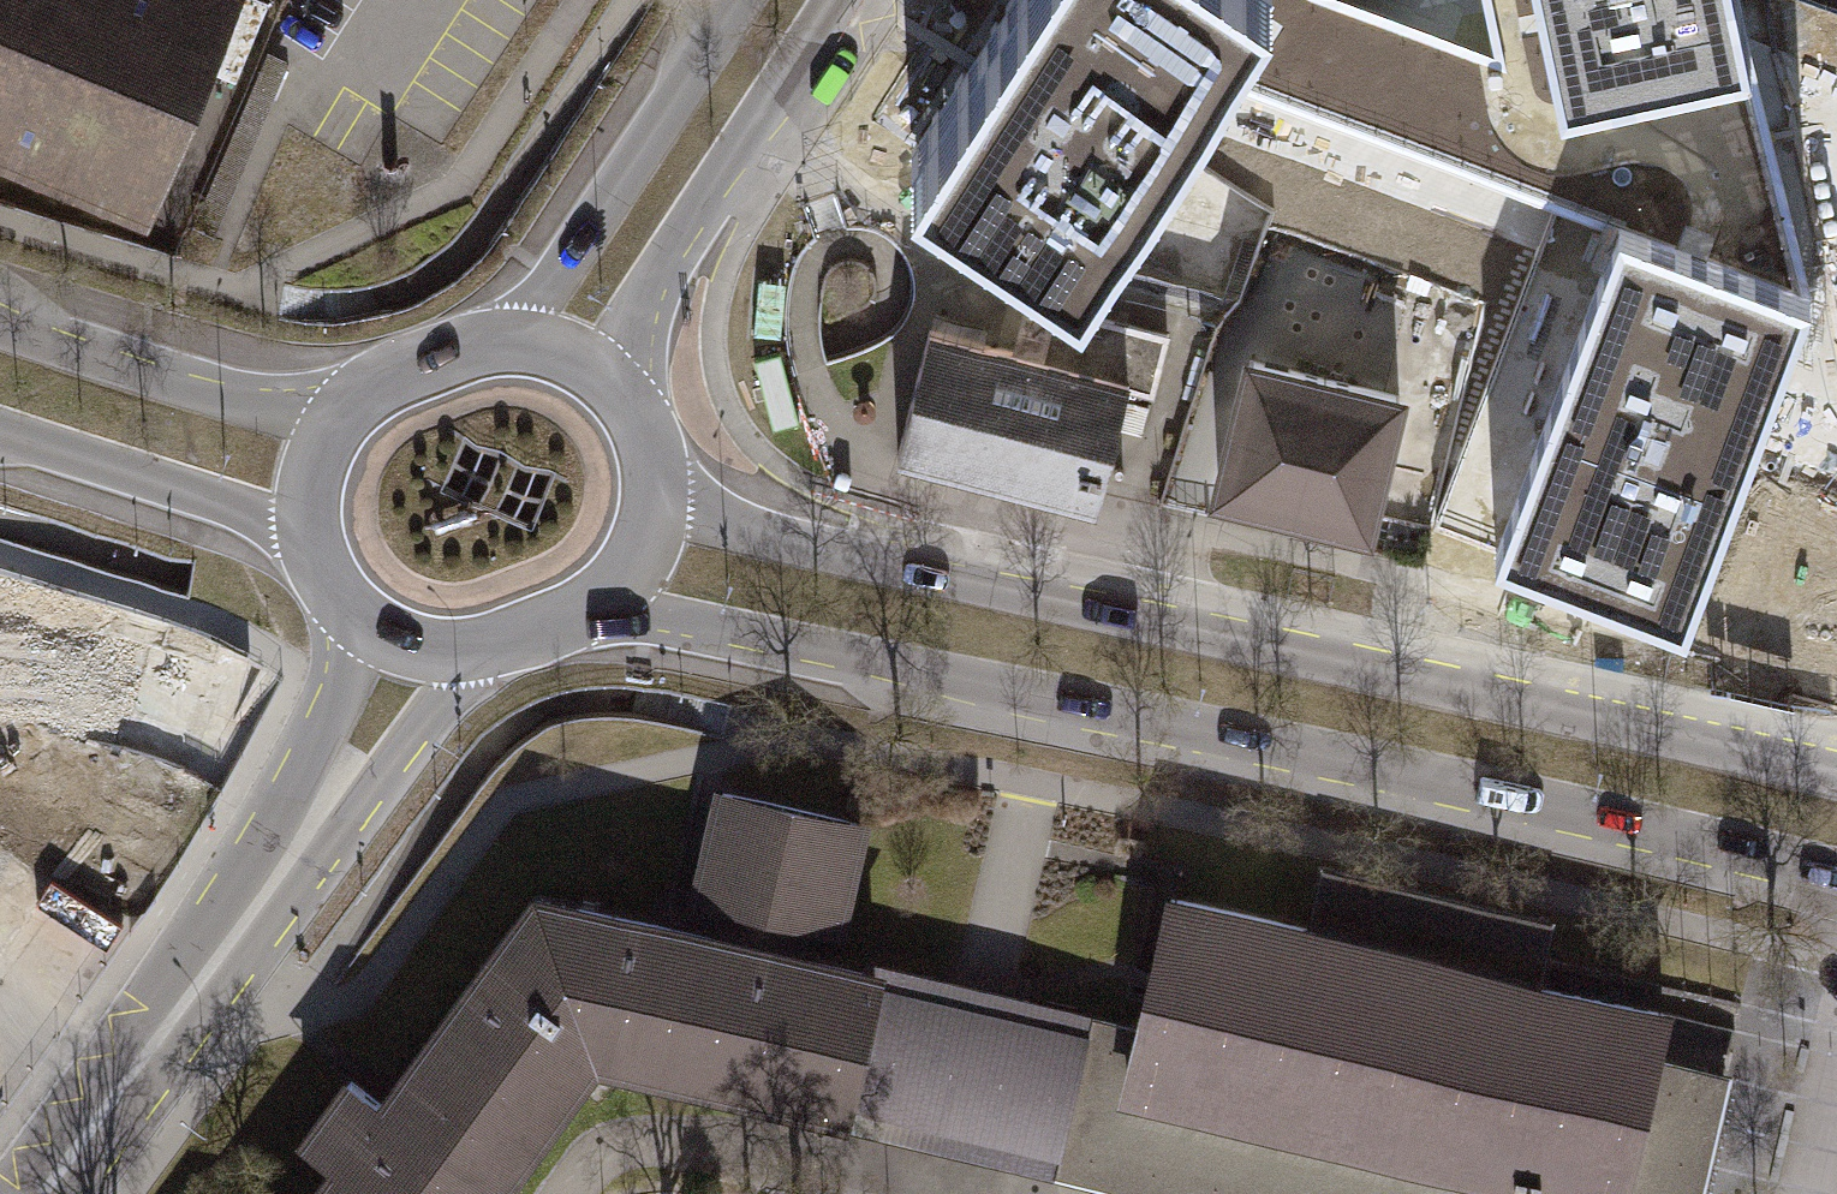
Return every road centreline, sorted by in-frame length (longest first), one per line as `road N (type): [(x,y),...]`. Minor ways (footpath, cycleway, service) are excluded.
road 1 (secondary): [(596,603),(1405,775),(1836,875)]
road 2 (secondary): [(1836,779),(637,508)]
road 3 (secondary): [(607,404),(627,334),(834,0)]
road 4 (secondary): [(736,0),(568,252),(485,344)]
road 5 (tertiary): [(248,921),(443,707),(514,644)]
road 6 (secondary): [(340,426),(0,319)]
road 7 (tertiary): [(354,590),(329,713),(248,921)]
road 8 (secondary): [(0,431),(330,541)]
road 9 (tertiary): [(43,1193),(248,921)]
road 10 (secondary): [(354,590),(386,622),(426,644),(470,653),(514,644)]
road 11 (secondary): [(485,344),(379,383),(340,426)]
road 12 (secondary): [(607,404),(553,358),(508,342),(485,344)]

